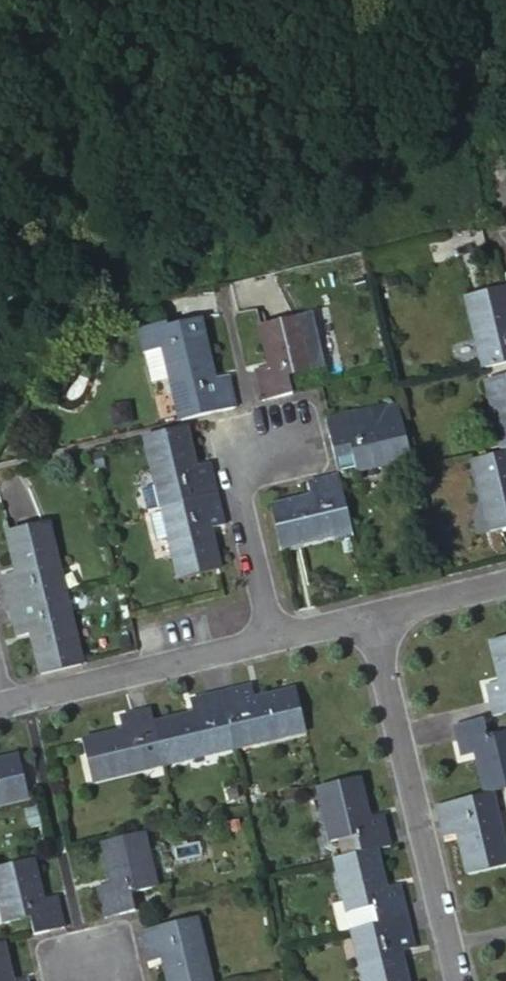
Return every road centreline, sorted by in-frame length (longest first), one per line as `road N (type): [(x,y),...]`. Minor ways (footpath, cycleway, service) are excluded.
road 1 (unclassified): [(459,980),(373,616)]
road 2 (residential): [(271,640),(0,705)]
road 3 (residential): [(271,640),(232,450),(286,439)]
road 4 (residential): [(505,582),(373,616)]

